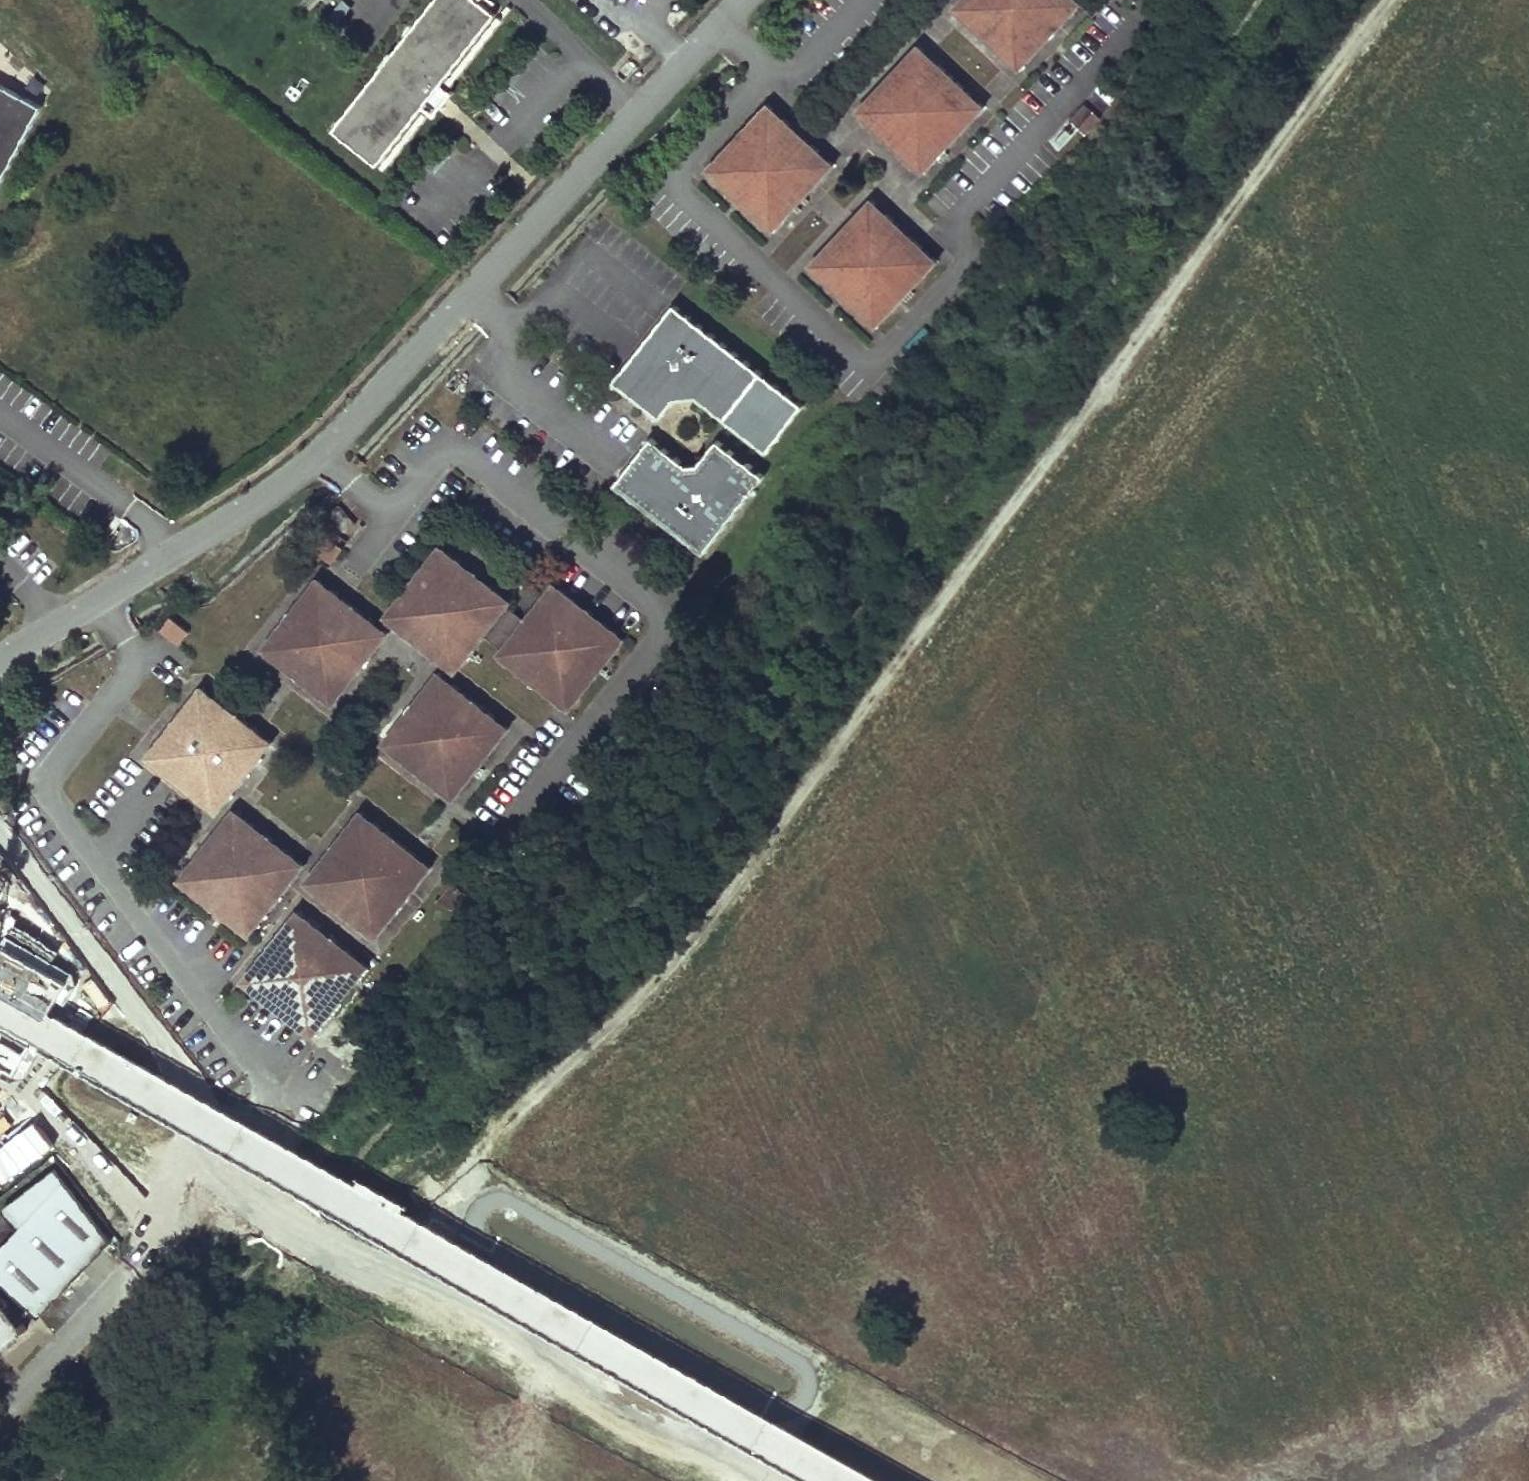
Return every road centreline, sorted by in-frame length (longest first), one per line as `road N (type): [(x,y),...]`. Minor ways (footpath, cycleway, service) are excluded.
road 1 (track): [(616,1043),(1393,0)]
road 2 (unclassified): [(0,660),(319,457),(741,0)]

